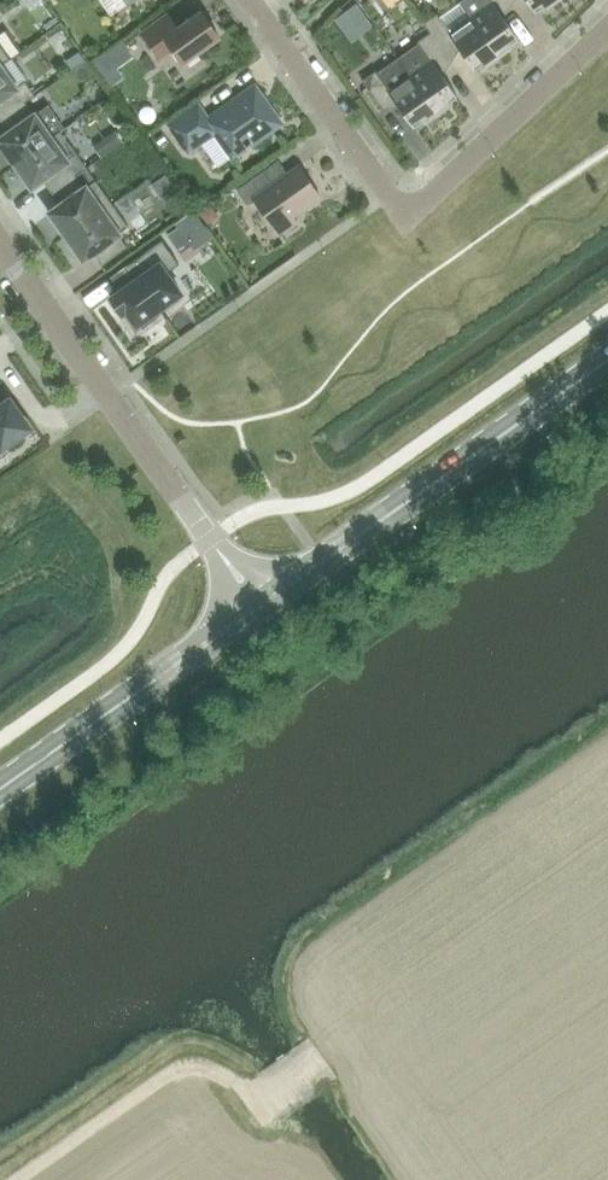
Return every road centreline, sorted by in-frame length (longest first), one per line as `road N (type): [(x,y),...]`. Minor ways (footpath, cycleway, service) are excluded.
road 1 (residential): [(250,0),(405,219),(607,29)]
road 2 (primary): [(272,598),(607,361)]
road 3 (residential): [(217,549),(0,246)]
road 4 (primary): [(0,789),(246,616)]

